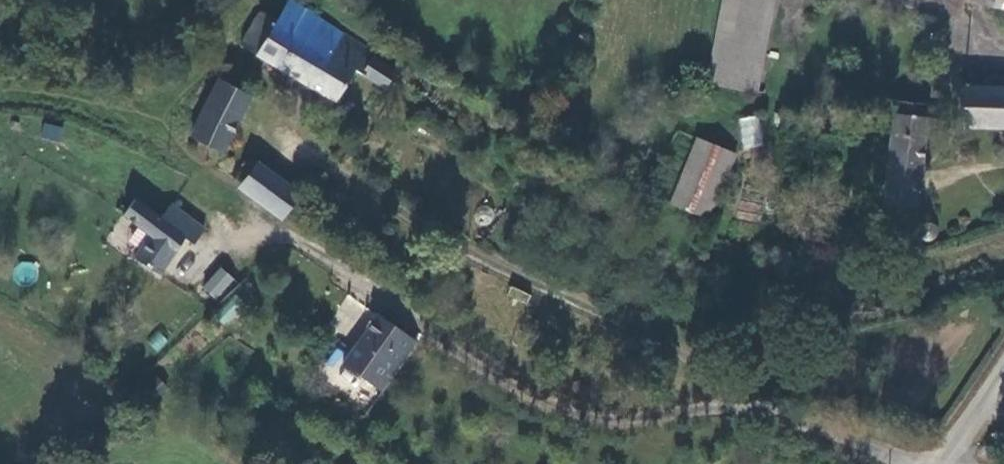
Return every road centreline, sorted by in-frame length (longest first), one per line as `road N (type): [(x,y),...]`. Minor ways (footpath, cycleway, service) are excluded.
road 1 (unclassified): [(736,401),(667,414),(544,401),(316,247),(288,234),(235,237)]
road 2 (unclassified): [(736,401),(686,352),(503,266),(293,134)]
road 3 (unclassified): [(910,463),(736,401)]

